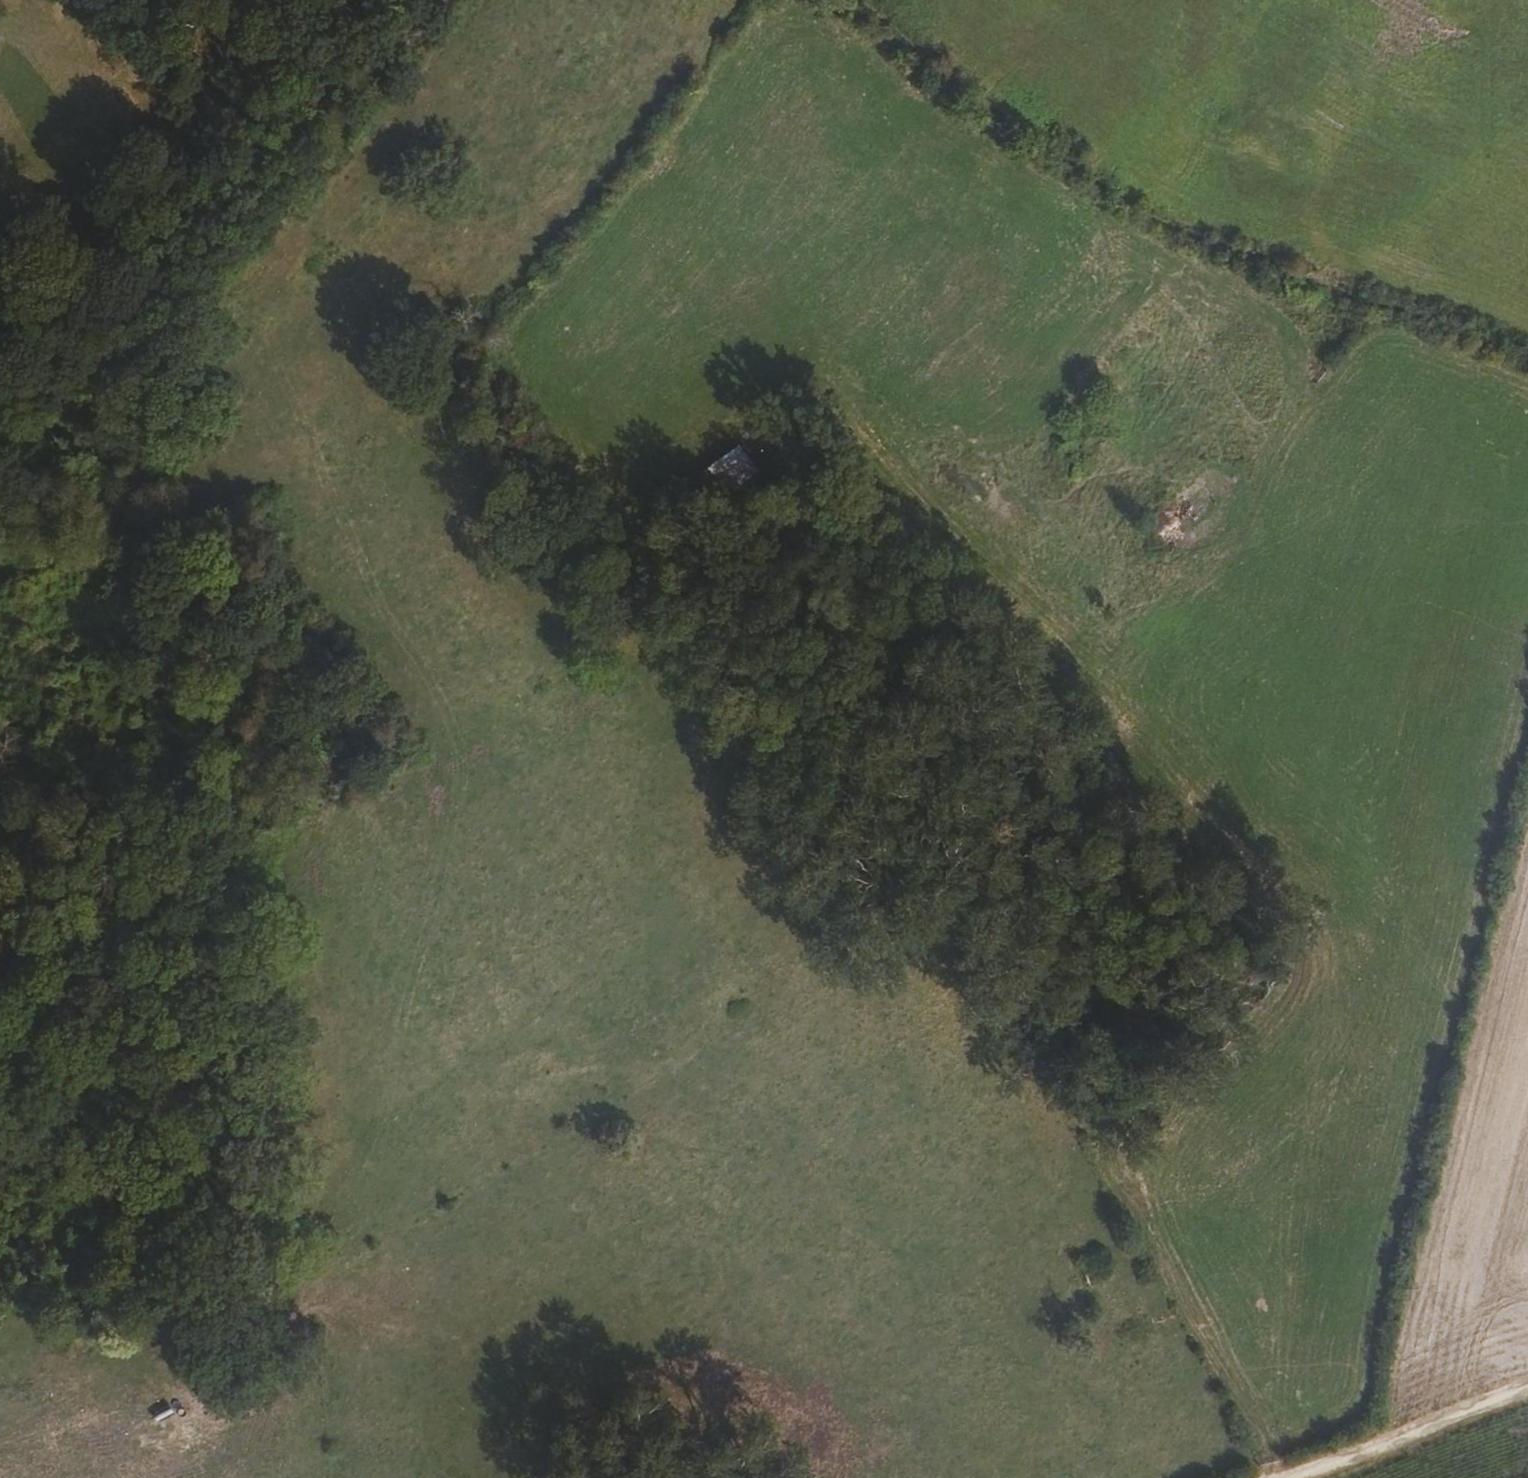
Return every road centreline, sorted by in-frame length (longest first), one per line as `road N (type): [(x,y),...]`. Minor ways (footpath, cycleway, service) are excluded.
road 1 (track): [(0,288),(171,571),(312,1384)]
road 2 (track): [(1527,359),(1128,213)]
road 3 (track): [(840,0),(1128,213)]
road 4 (track): [(1293,1477),(1527,1389)]

